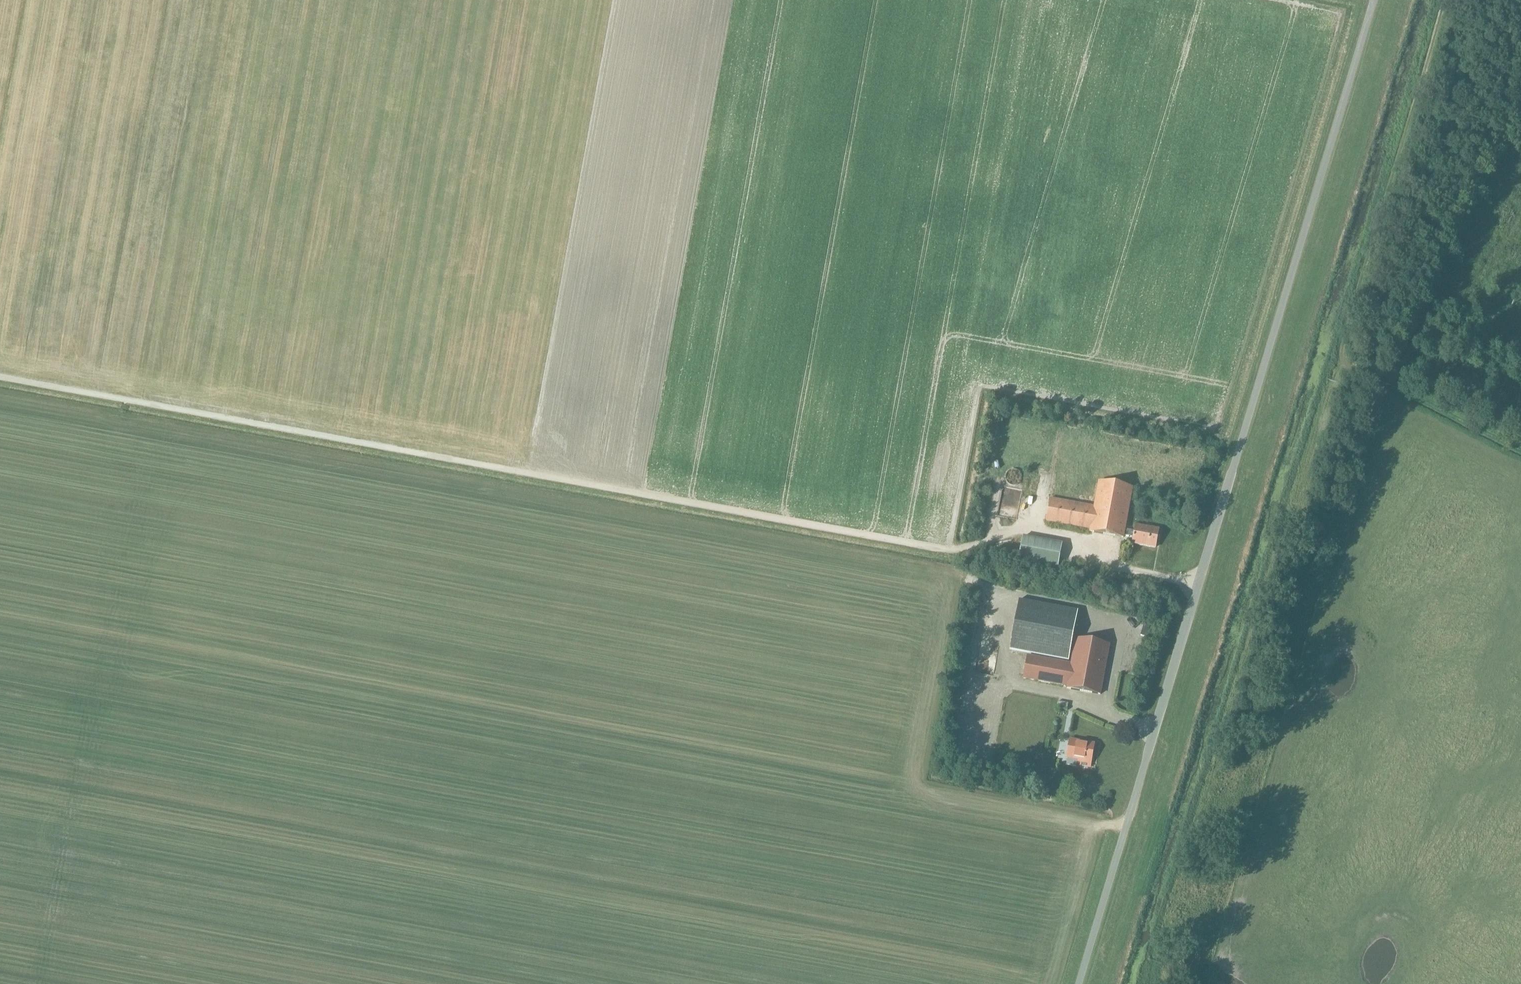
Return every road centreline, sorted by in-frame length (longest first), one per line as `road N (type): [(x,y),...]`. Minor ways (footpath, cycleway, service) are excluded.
road 1 (unclassified): [(1079,983),(1374,0)]
road 2 (track): [(1157,975),(1336,365)]
road 3 (track): [(1520,446),(1395,382),(1336,365),(1446,0)]
road 4 (track): [(1305,476),(1313,576),(1193,973)]

